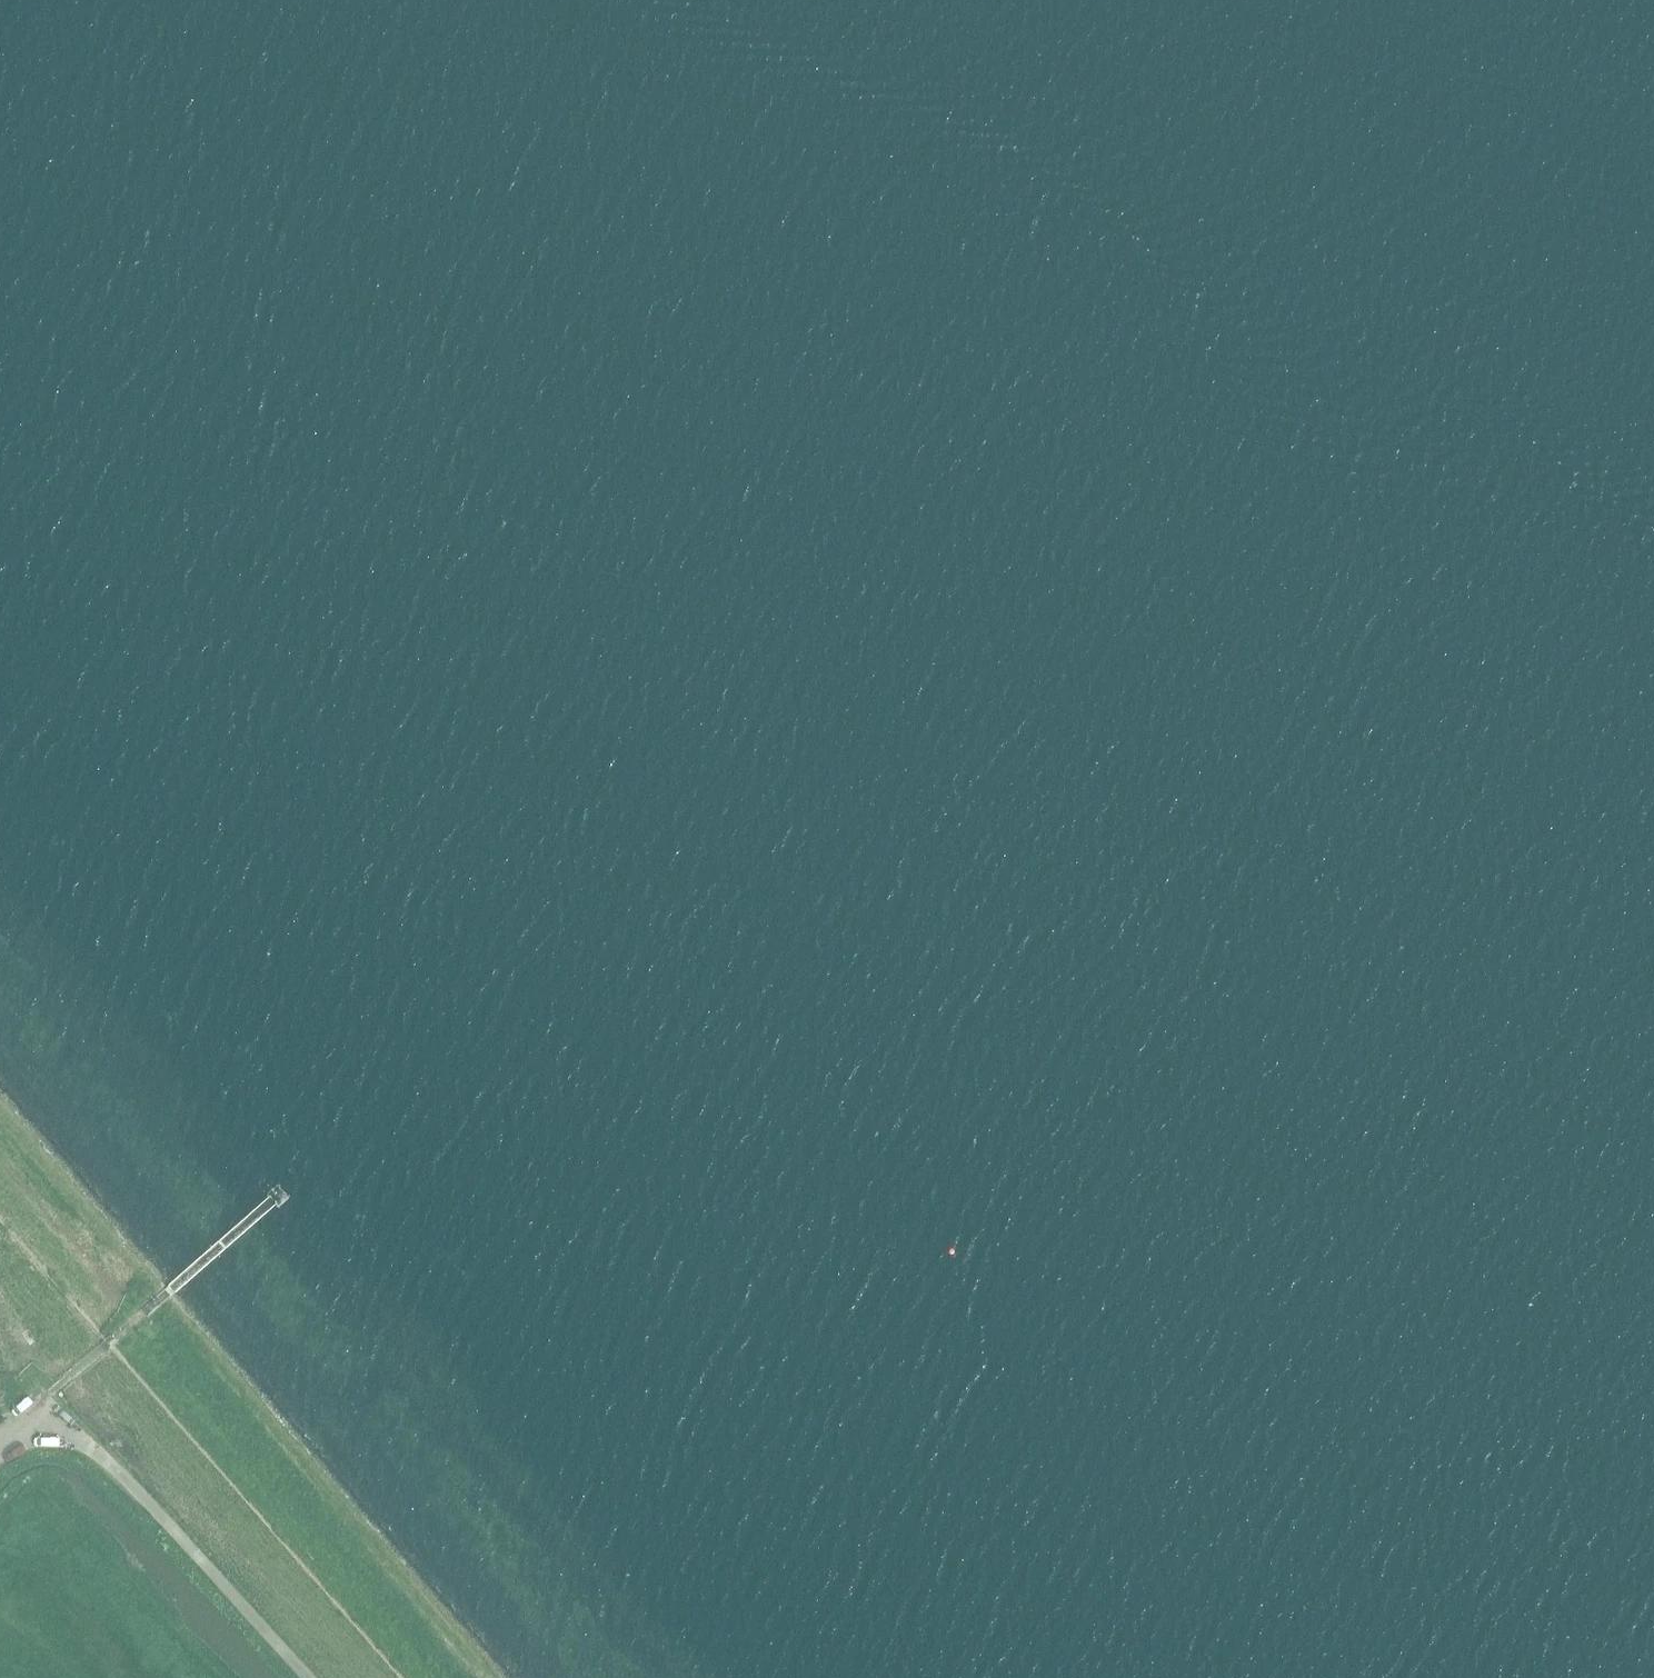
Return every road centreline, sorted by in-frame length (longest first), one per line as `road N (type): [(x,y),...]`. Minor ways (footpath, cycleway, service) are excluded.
road 1 (unclassified): [(308,1677),(110,1463),(73,1437),(33,1429),(0,1443)]

